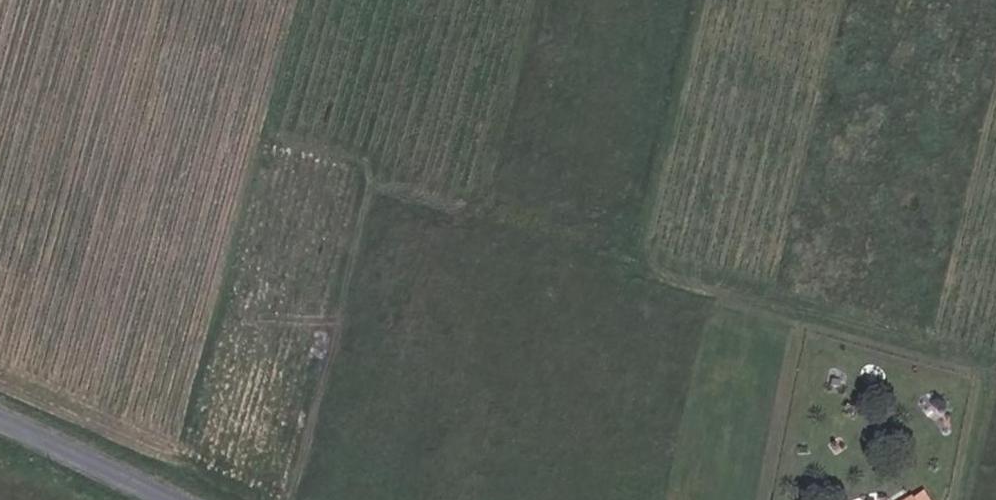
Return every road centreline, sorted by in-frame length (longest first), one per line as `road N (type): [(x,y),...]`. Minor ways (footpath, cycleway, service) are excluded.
road 1 (unclassified): [(171,499),(0,425)]

